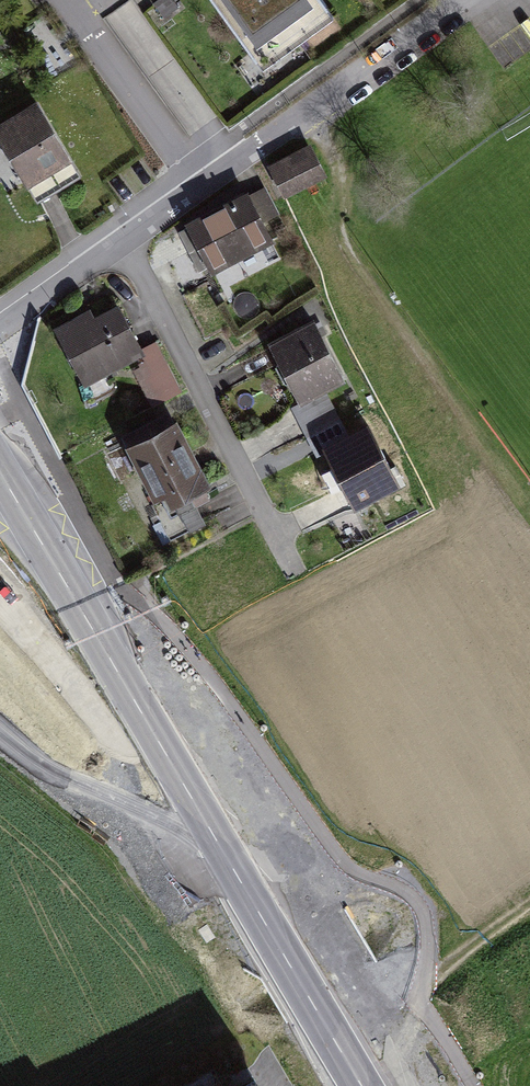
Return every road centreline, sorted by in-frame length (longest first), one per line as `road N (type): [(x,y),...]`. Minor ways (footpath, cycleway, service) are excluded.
road 1 (residential): [(454,0),(0,327)]
road 2 (secondary): [(208,823),(0,470)]
road 3 (secondary): [(367,1085),(208,823)]
road 4 (primary): [(0,599),(208,823)]

